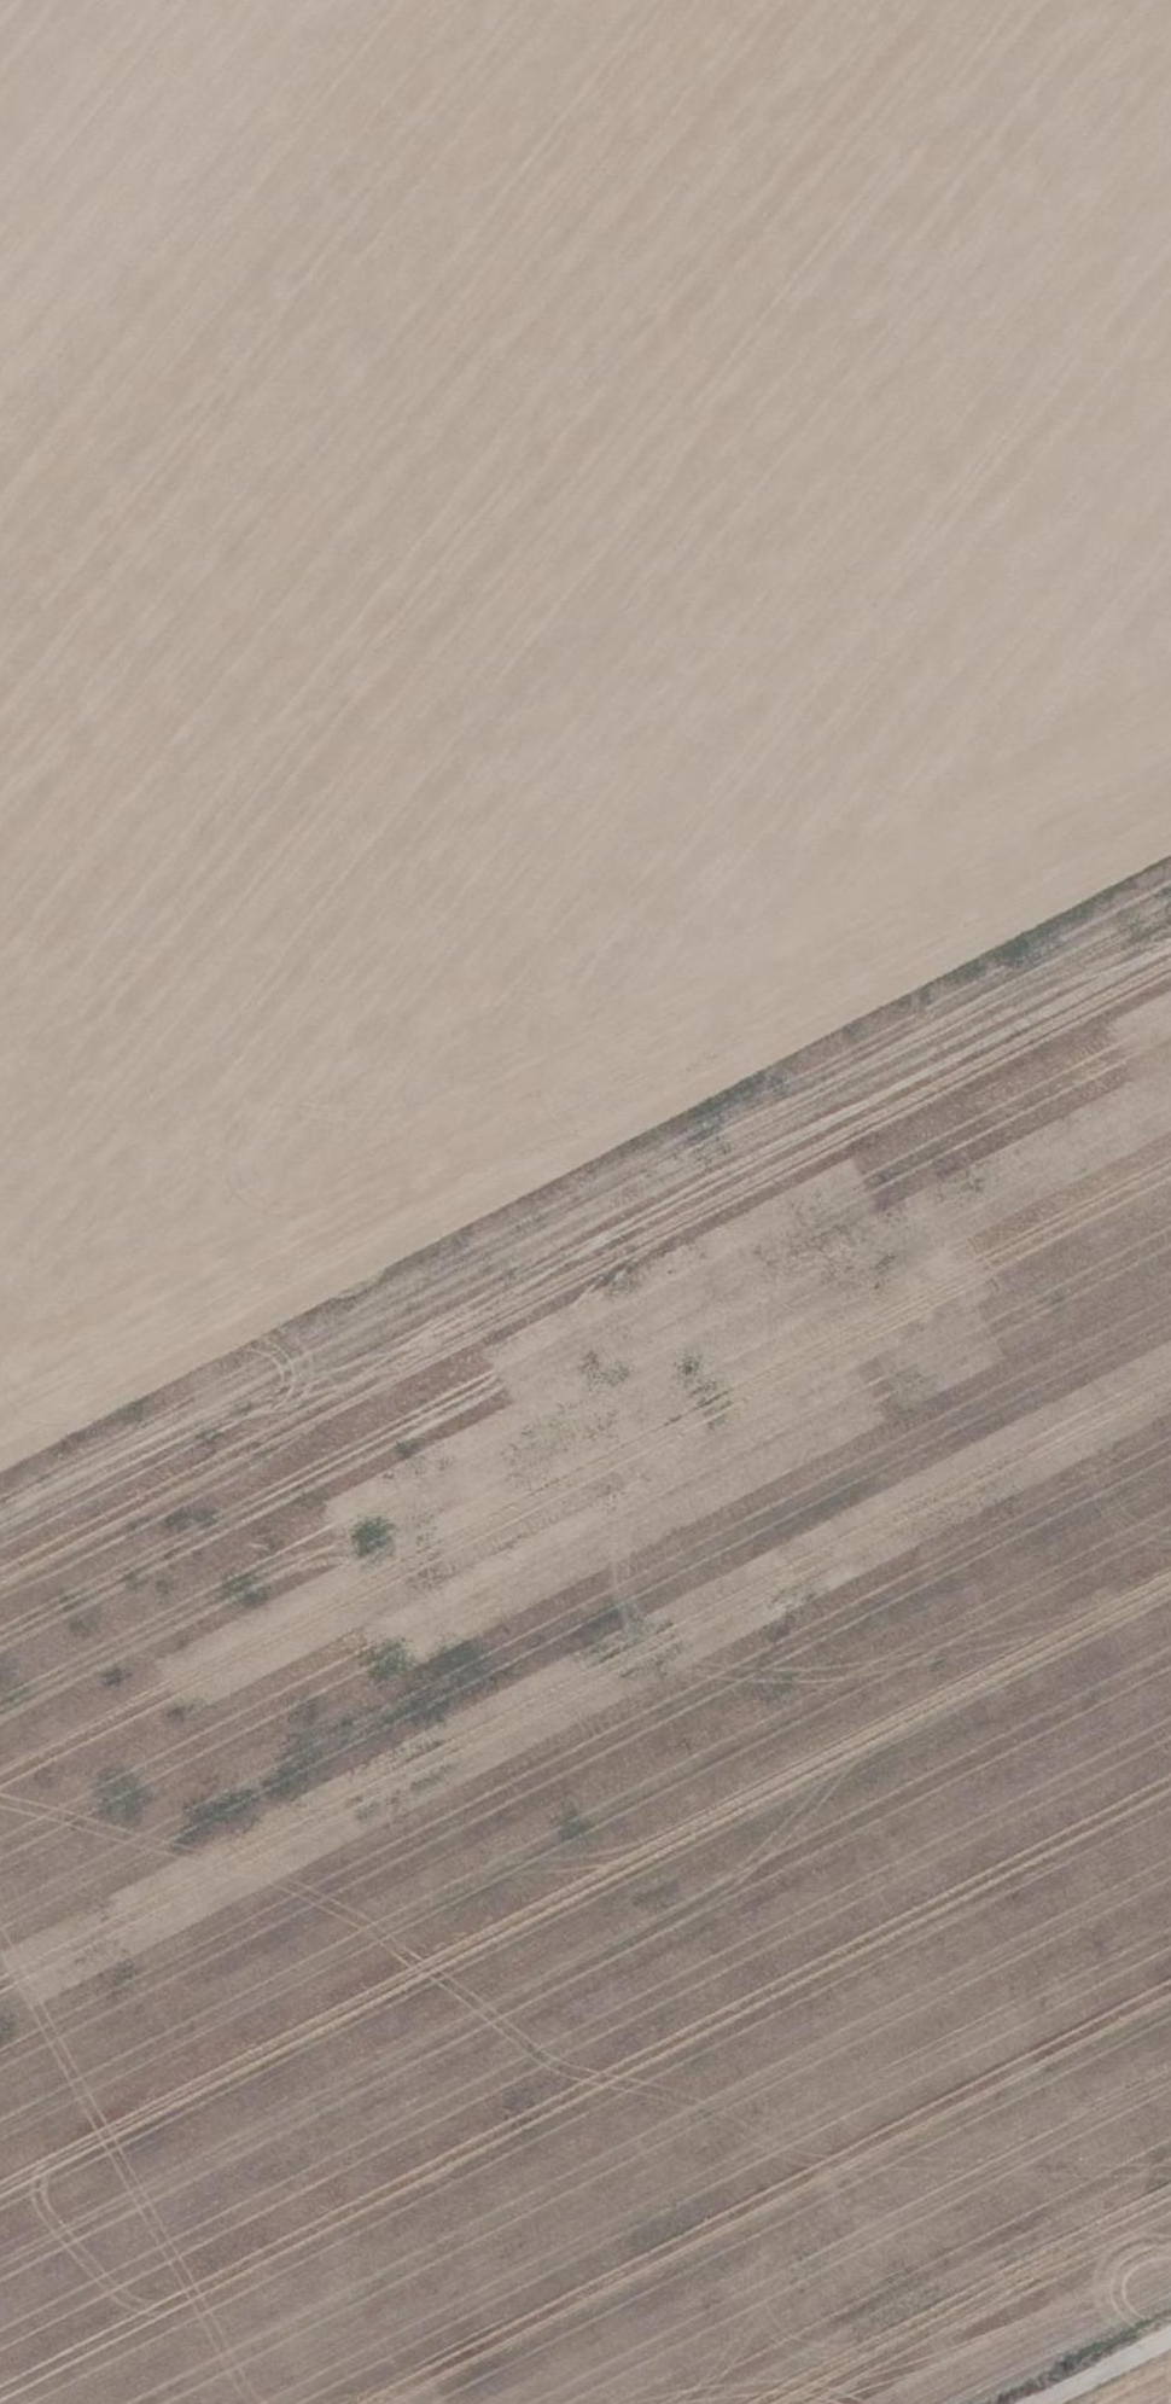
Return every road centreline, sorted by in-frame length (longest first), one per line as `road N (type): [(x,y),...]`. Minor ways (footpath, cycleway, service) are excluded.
road 1 (track): [(1170,2340),(1049,2403)]

